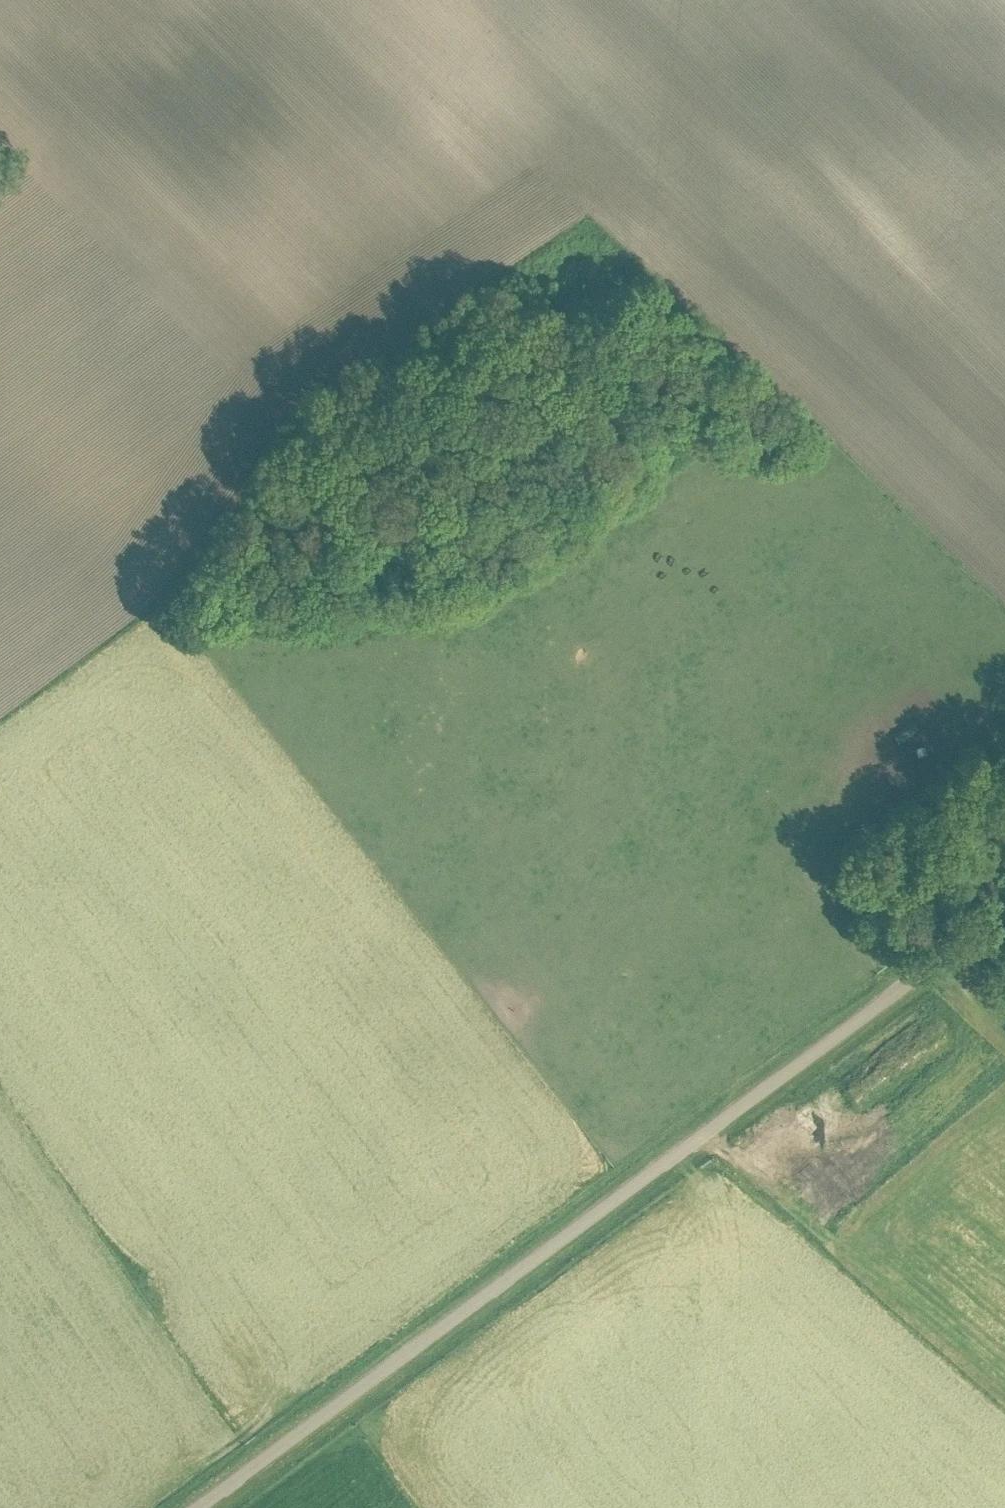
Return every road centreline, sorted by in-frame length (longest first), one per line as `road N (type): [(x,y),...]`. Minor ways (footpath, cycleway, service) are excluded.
road 1 (unclassified): [(194,1507),(1004,910)]

